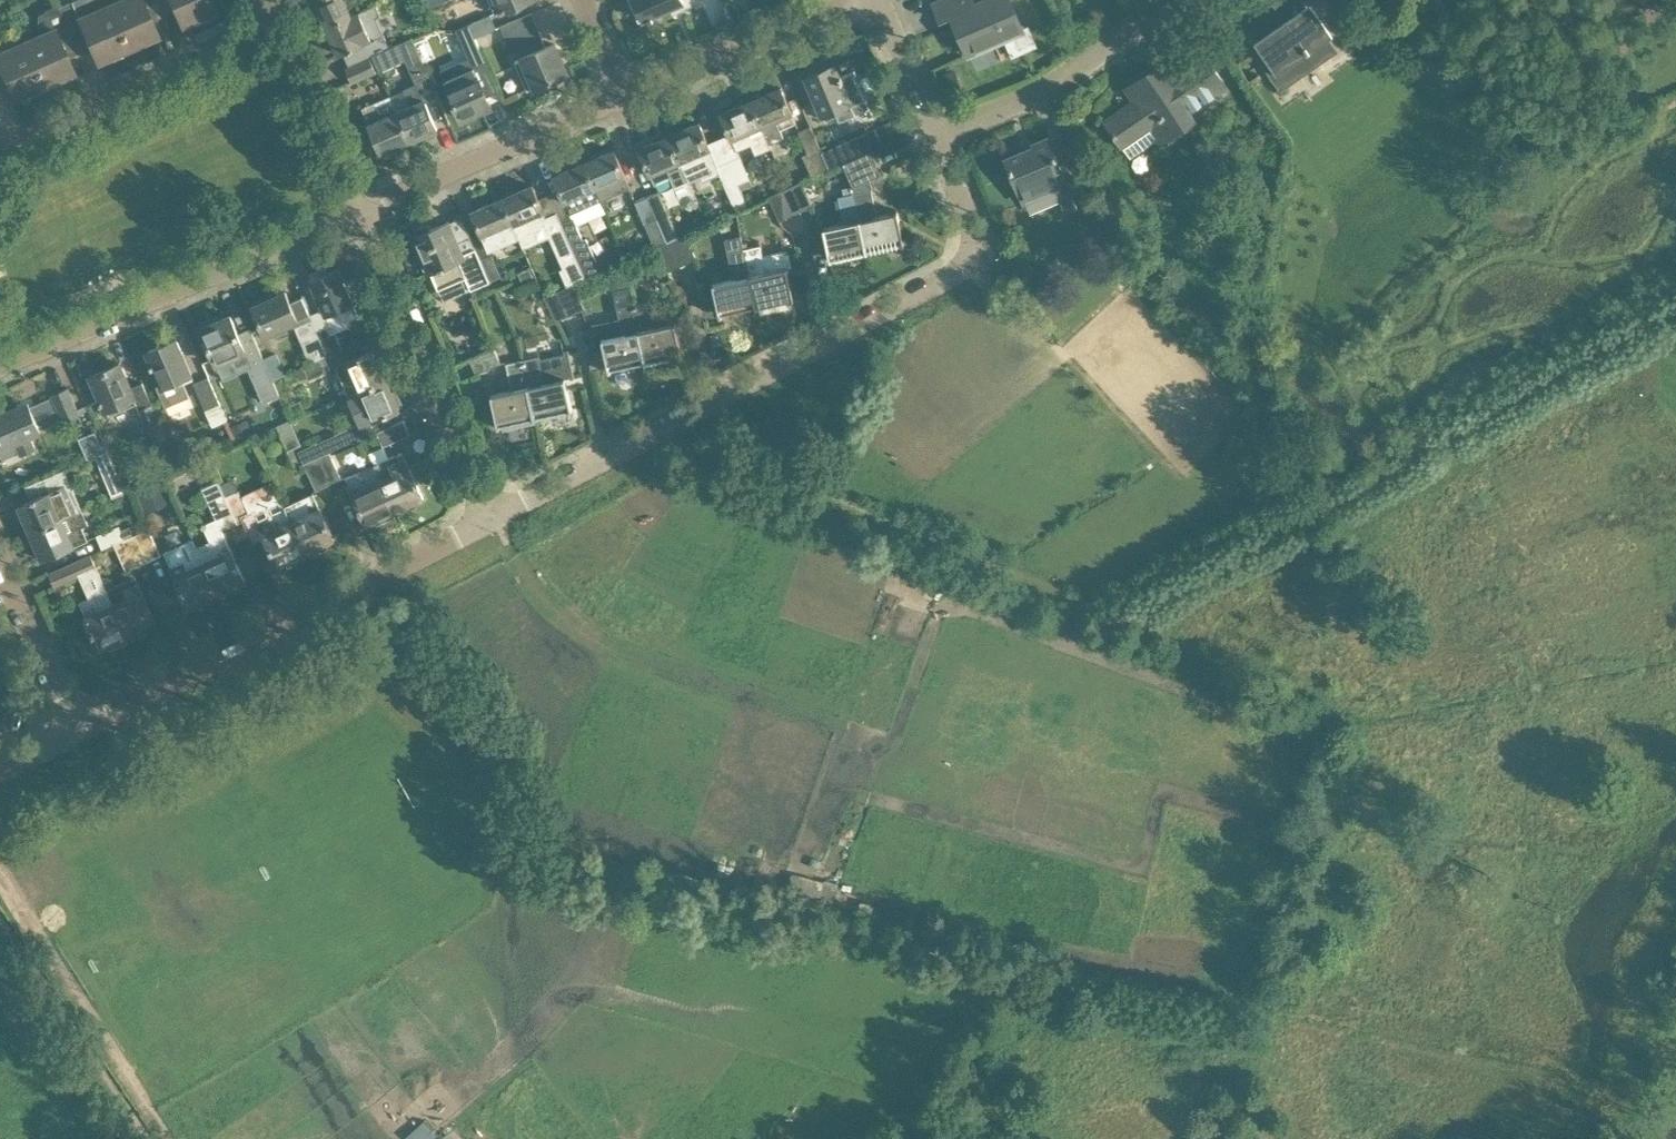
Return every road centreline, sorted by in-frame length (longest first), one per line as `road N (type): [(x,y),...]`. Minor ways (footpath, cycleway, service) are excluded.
road 1 (residential): [(489,519),(962,272),(974,237),(933,136)]
road 2 (residential): [(76,732),(489,519)]
road 3 (residential): [(0,366),(357,211)]
road 4 (residential): [(489,519),(357,211)]
road 5 (track): [(169,1138),(0,886)]
road 6 (residential): [(0,144),(42,132),(274,19)]
road 7 (residential): [(357,211),(624,94)]
road 8 (residential): [(933,136),(1043,92),(1177,0)]
road 9 (residential): [(624,94),(848,0)]
road 10 (residential): [(357,211),(274,19)]
road 11 (residential): [(76,732),(0,557)]
road 12 (residential): [(933,136),(878,0)]

